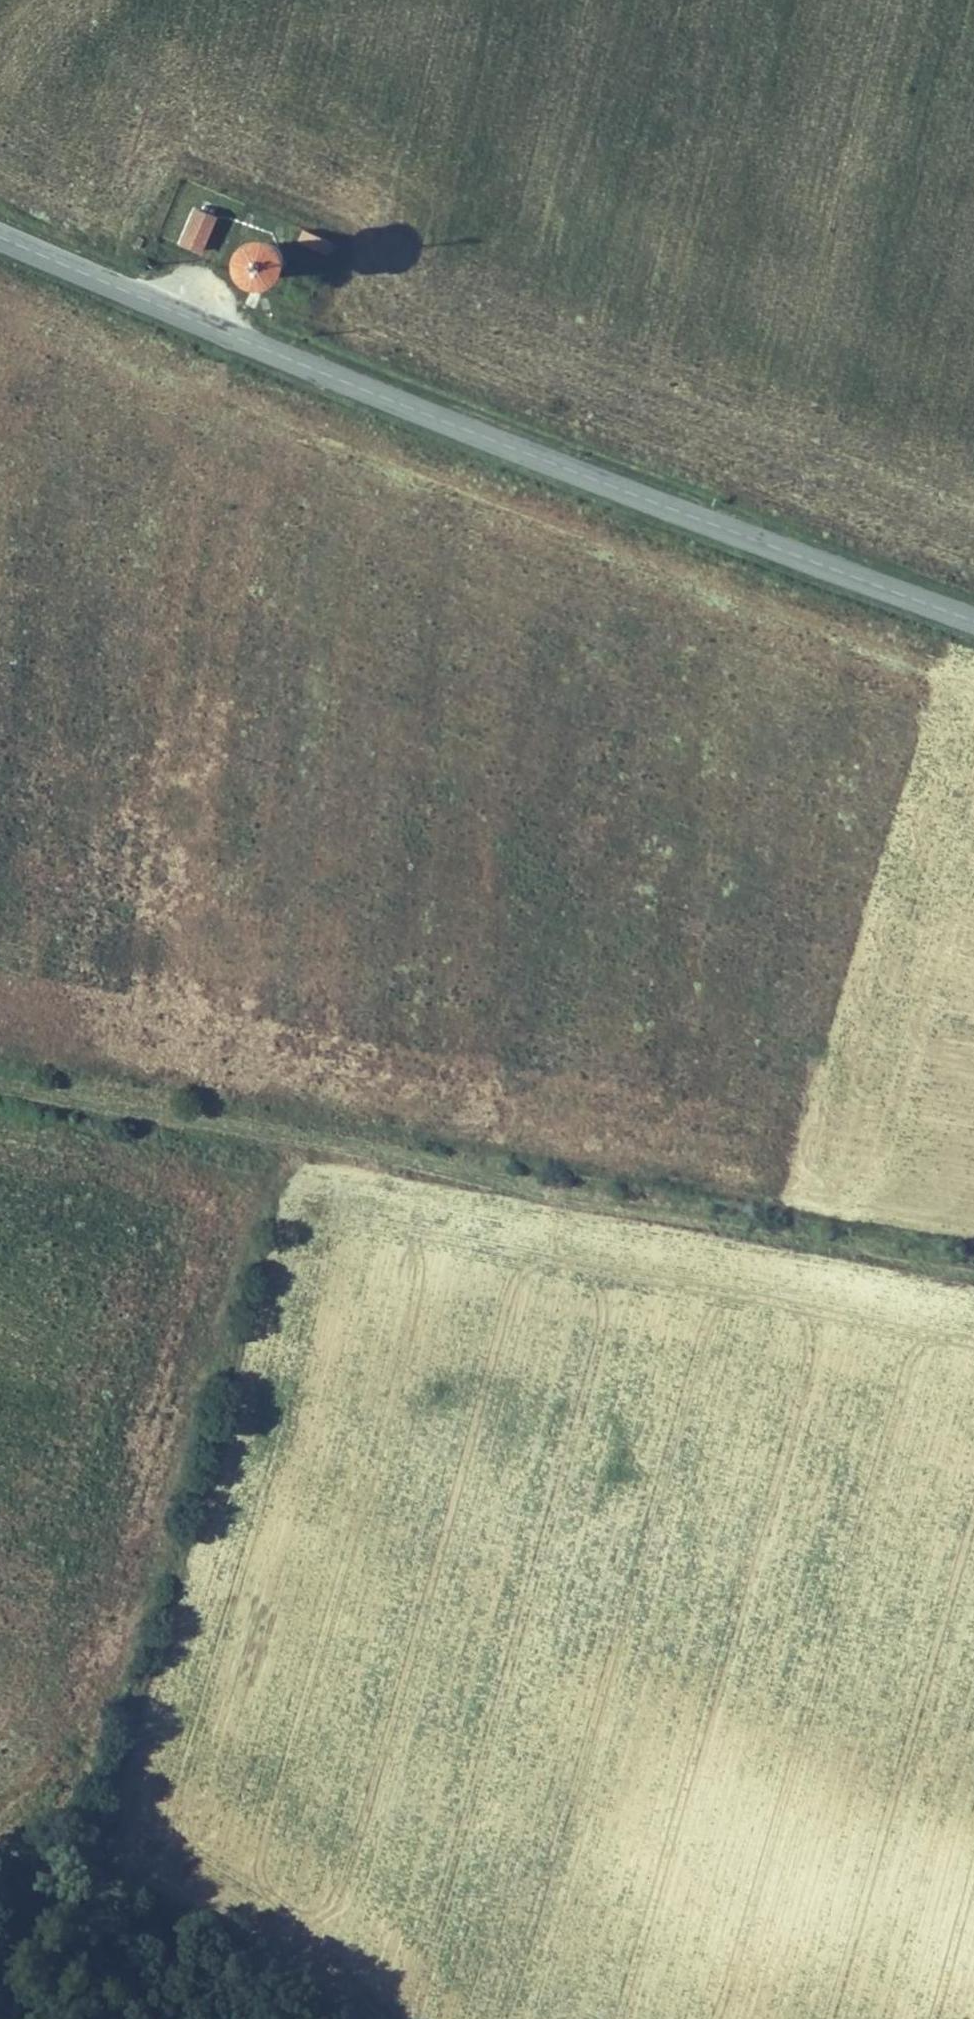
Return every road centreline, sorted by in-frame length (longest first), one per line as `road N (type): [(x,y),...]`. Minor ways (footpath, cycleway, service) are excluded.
road 1 (tertiary): [(973,622),(352,386),(0,238)]
road 2 (track): [(973,1263),(0,1080)]

